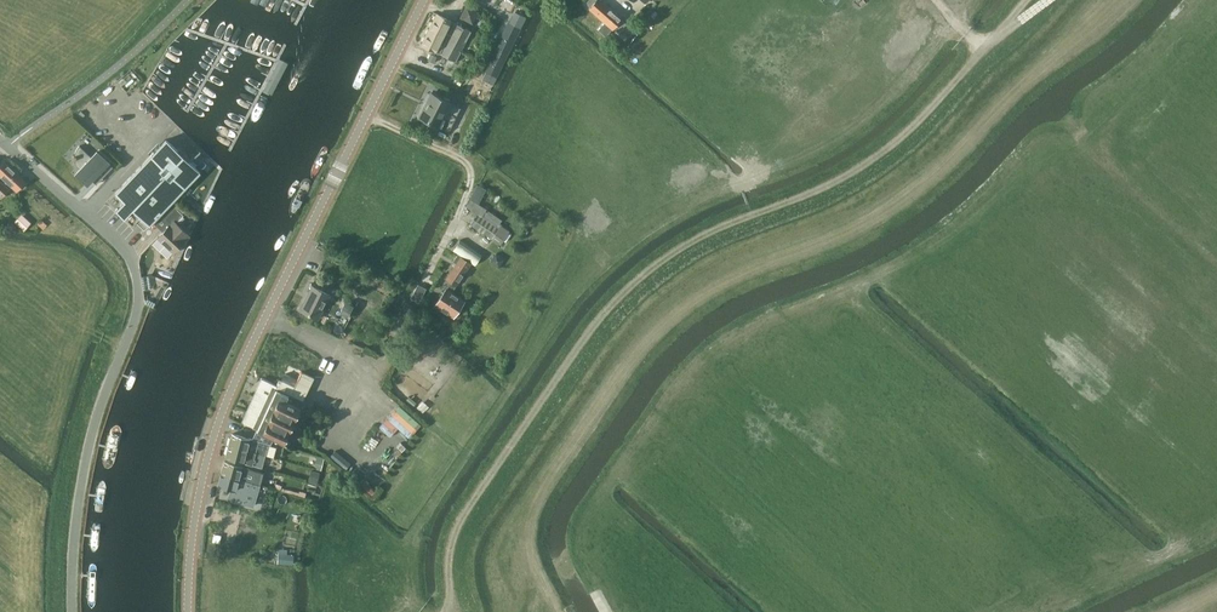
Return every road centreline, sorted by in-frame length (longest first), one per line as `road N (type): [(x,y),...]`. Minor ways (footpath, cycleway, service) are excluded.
road 1 (tertiary): [(188,611),(204,468),(250,351),(424,0)]
road 2 (track): [(412,593),(412,533),(428,502),(544,336),(593,235),(492,155),(468,164)]
road 3 (unclassified): [(74,611),(82,486),(133,323),(137,266),(0,140)]

